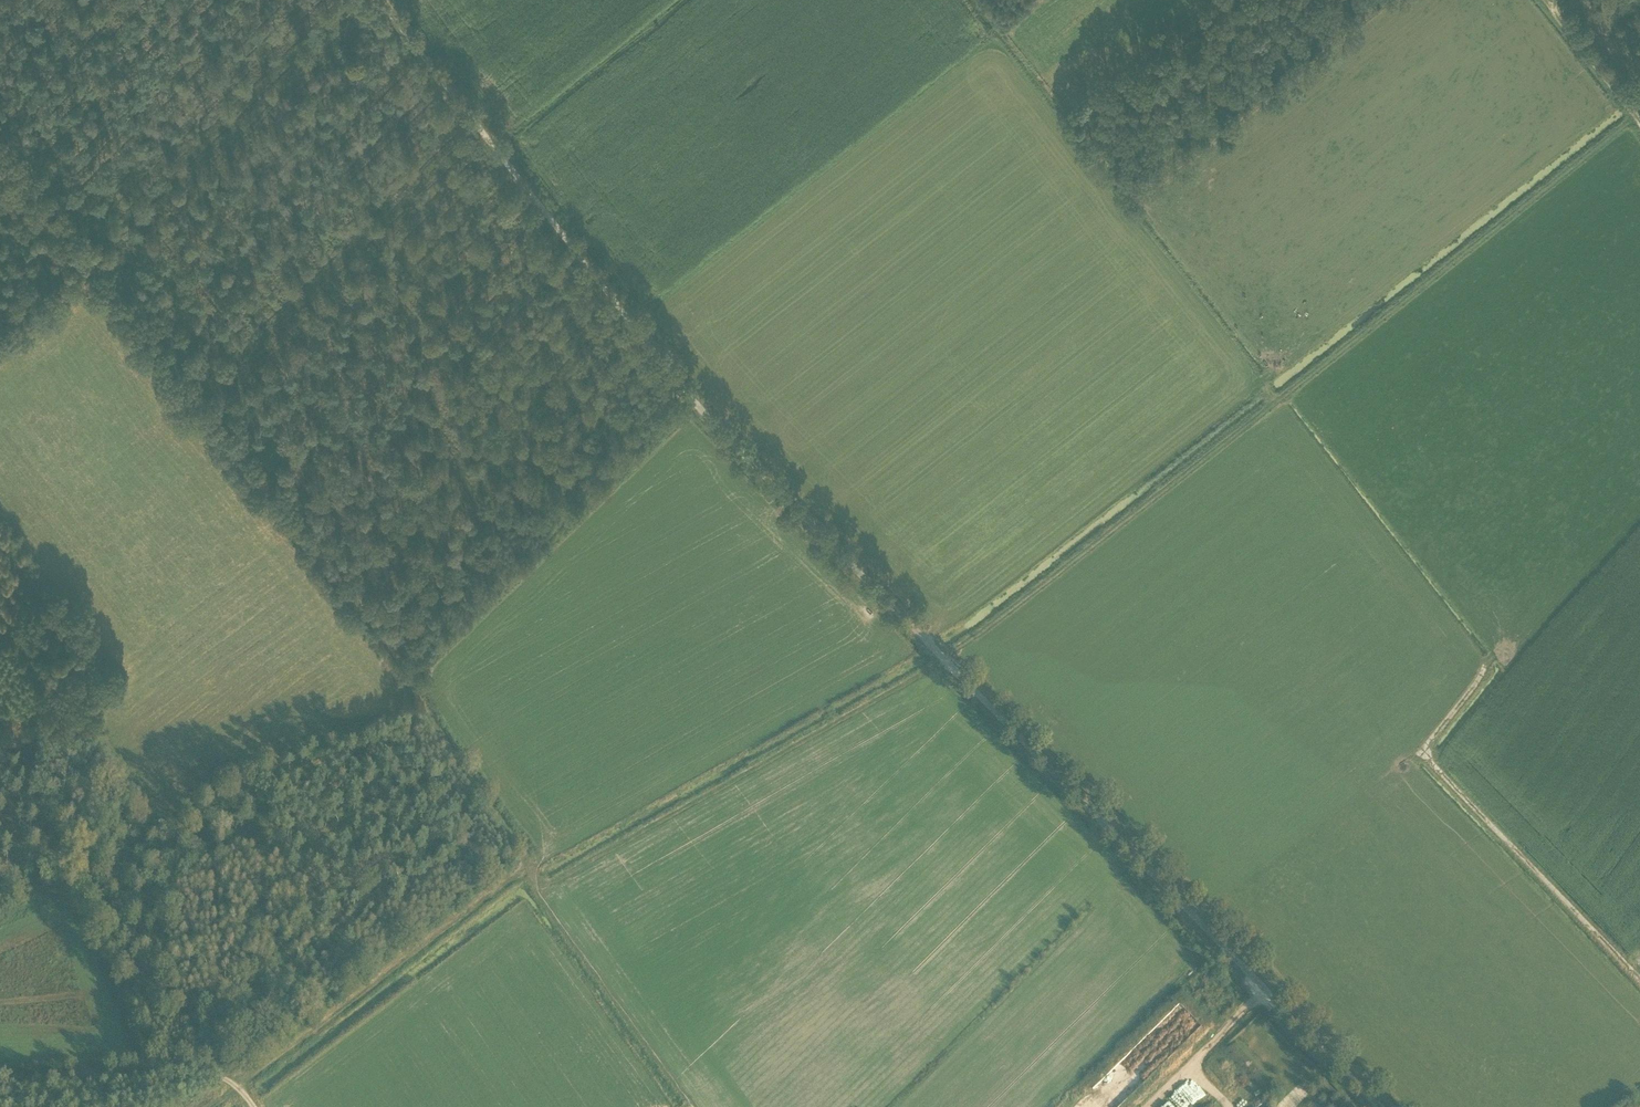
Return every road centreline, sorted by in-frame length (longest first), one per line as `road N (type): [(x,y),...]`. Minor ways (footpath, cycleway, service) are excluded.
road 1 (track): [(943,659),(1639,111)]
road 2 (track): [(943,659),(705,404),(391,0)]
road 3 (unclassified): [(1380,1106),(943,659)]
road 4 (track): [(519,880),(538,892),(943,659)]
road 5 (track): [(1639,982),(1425,754),(1484,666)]
road 6 (track): [(239,1090),(519,880)]
road 7 (track): [(519,880),(522,848),(357,606)]
road 8 (track): [(693,1106),(538,892)]
road 9 (track): [(239,1090),(224,1077),(156,1074),(0,1081)]

